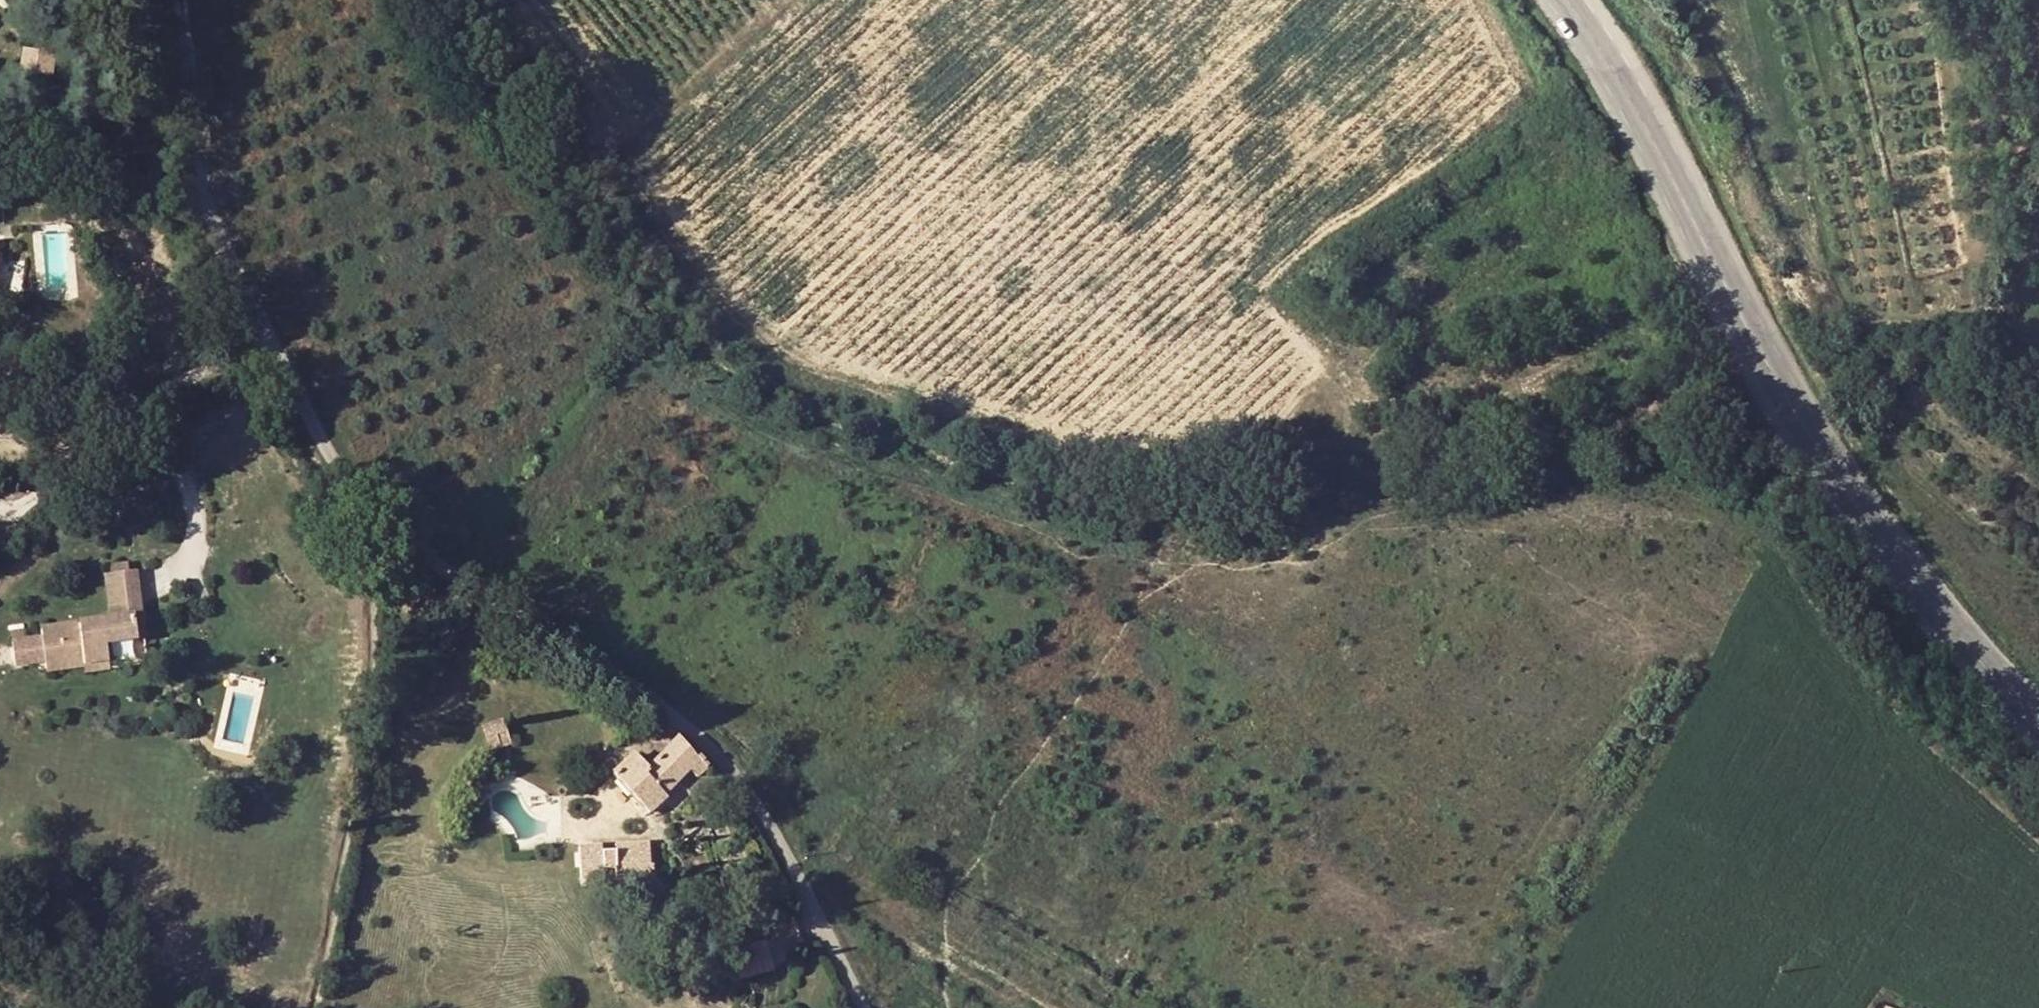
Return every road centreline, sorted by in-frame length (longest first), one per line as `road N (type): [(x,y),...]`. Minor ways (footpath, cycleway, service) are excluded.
road 1 (residential): [(0,131),(55,156),(161,173),(208,207),(262,325),(340,461),(408,545),(629,677),(706,741),(780,838),(866,1007)]
road 2 (tertiary): [(1561,0),(1742,305),(1949,625),(2038,709)]
road 3 (track): [(187,0),(208,207)]

